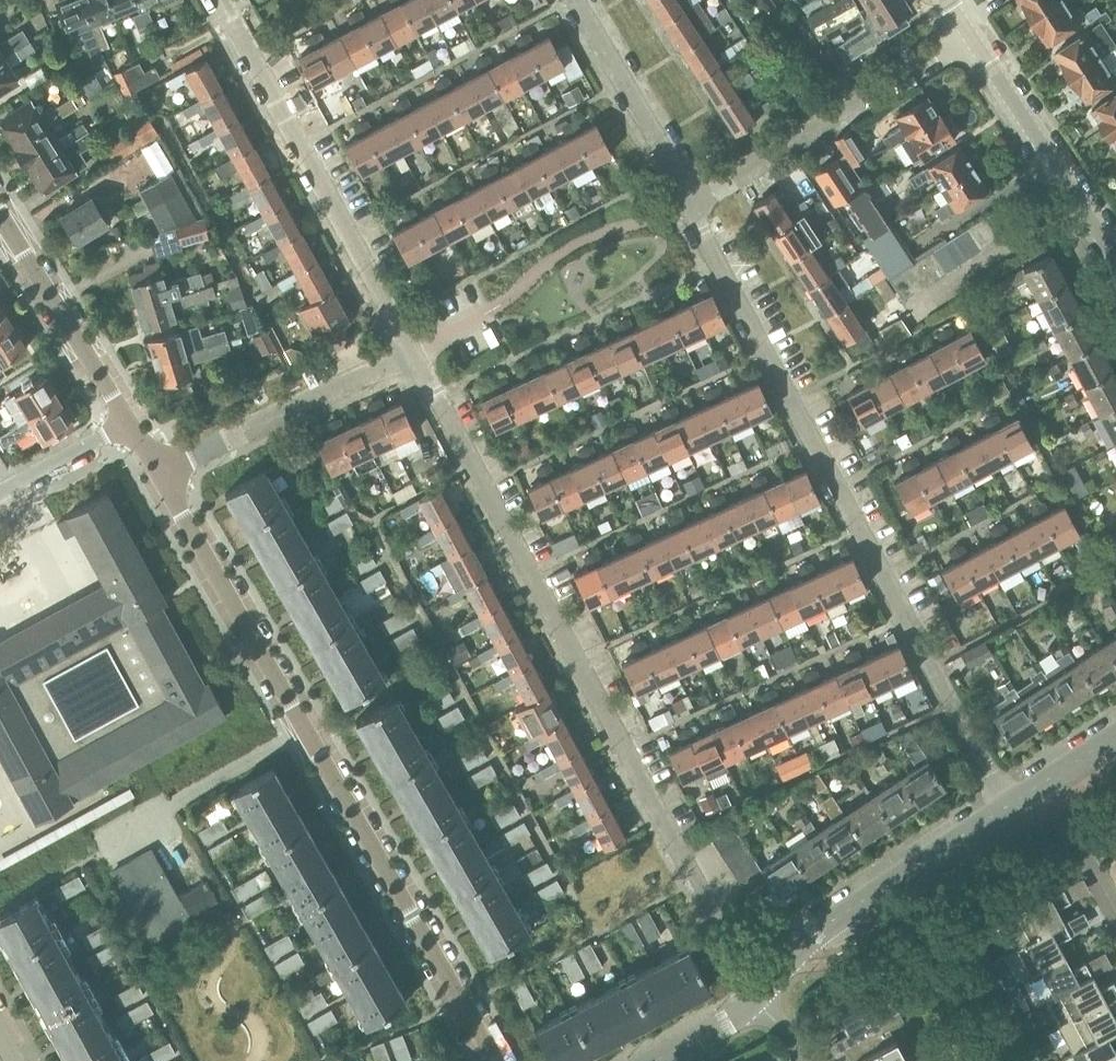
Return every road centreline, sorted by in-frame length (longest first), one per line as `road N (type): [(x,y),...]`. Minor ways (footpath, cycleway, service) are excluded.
road 1 (residential): [(496,1060),(129,422)]
road 2 (residential): [(759,997),(620,755),(413,352)]
road 3 (residential): [(413,352),(218,0)]
road 4 (residential): [(971,38),(691,206)]
road 5 (tertiary): [(759,997),(796,957),(901,873),(1010,803)]
road 6 (residential): [(1115,261),(971,38)]
road 7 (residential): [(887,576),(1010,803)]
road 8 (residential): [(129,422),(0,215)]
road 9 (residential): [(567,0),(691,206)]
road 10 (residential): [(691,206),(796,399)]
road 11 (residential): [(841,488),(1014,395)]
road 12 (residential): [(887,576),(1052,488)]
road 13 (residential): [(796,399),(961,314)]
road 14 (residential): [(262,425),(413,352)]
road 15 (residential): [(0,492),(129,422)]
road 16 (tertiary): [(1010,803),(1115,735)]
road 17 (tertiary): [(655,1060),(759,997)]

